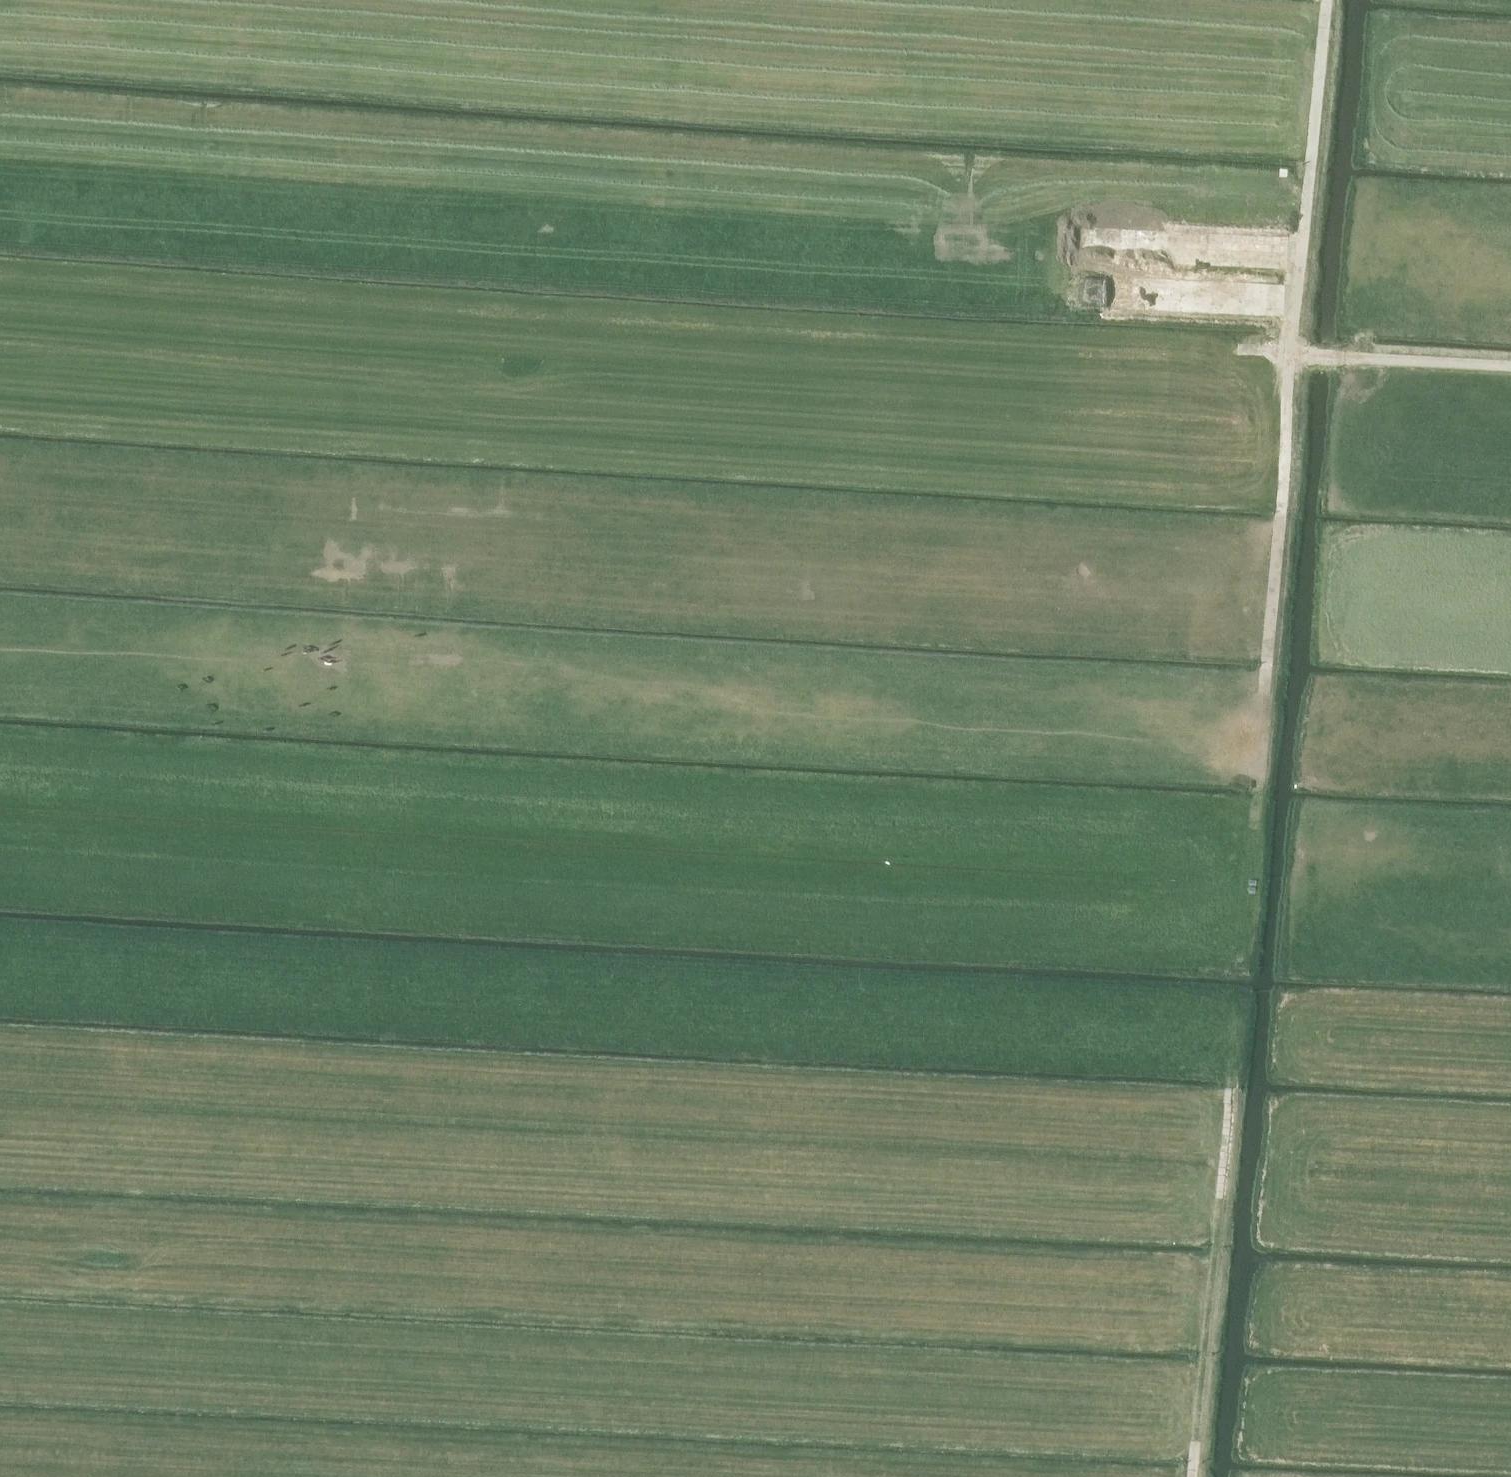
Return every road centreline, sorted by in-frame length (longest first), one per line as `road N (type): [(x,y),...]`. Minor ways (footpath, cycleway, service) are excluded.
road 1 (track): [(1241,348),(1290,348),(1267,692)]
road 2 (track): [(1290,348),(1326,0)]
road 3 (track): [(1290,348),(1510,362)]

